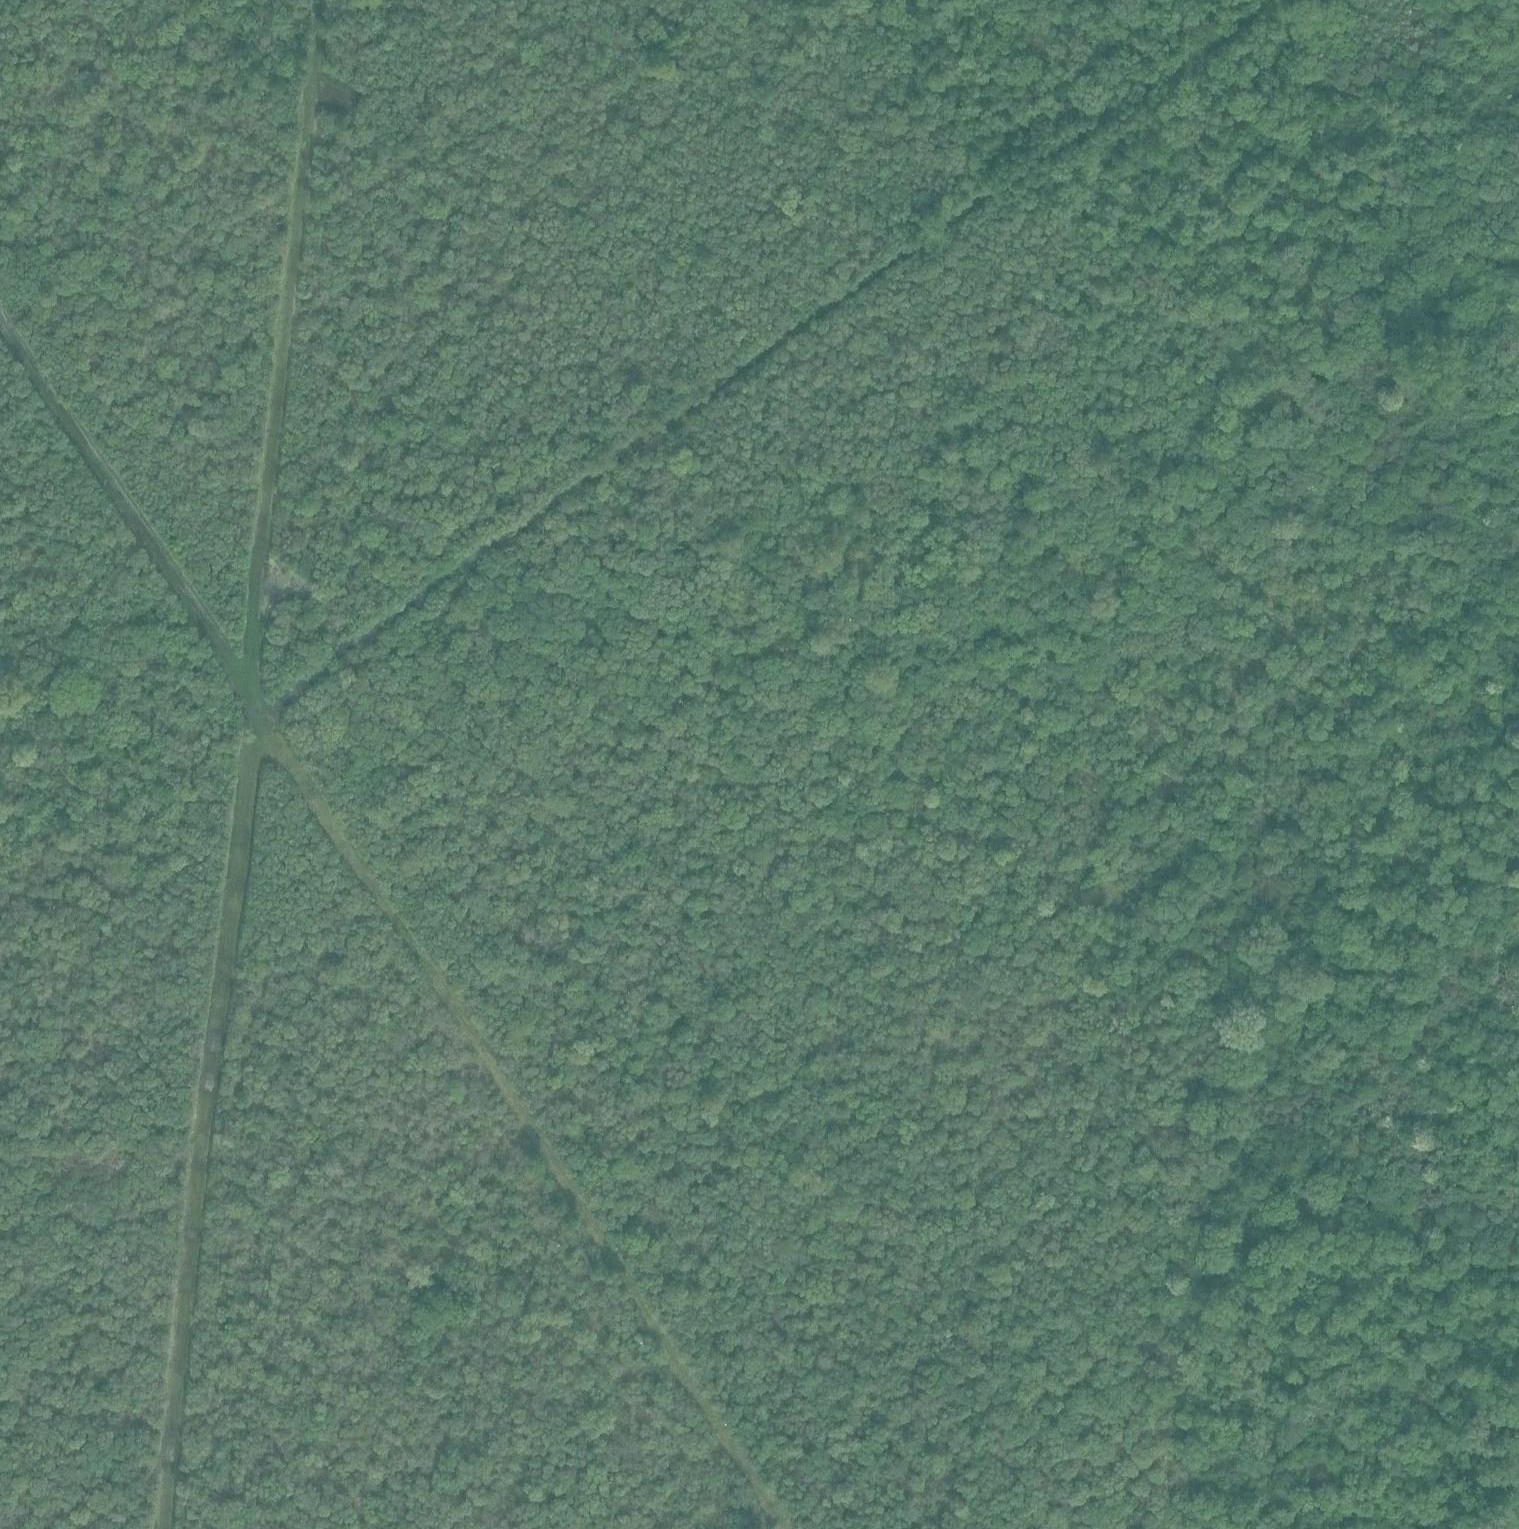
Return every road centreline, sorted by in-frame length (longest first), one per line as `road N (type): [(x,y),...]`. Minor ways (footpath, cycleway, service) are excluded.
road 1 (track): [(784,1528),(254,708)]
road 2 (track): [(161,1528),(254,708)]
road 3 (track): [(254,708),(250,661),(321,0)]
road 4 (track): [(254,708),(0,316)]

